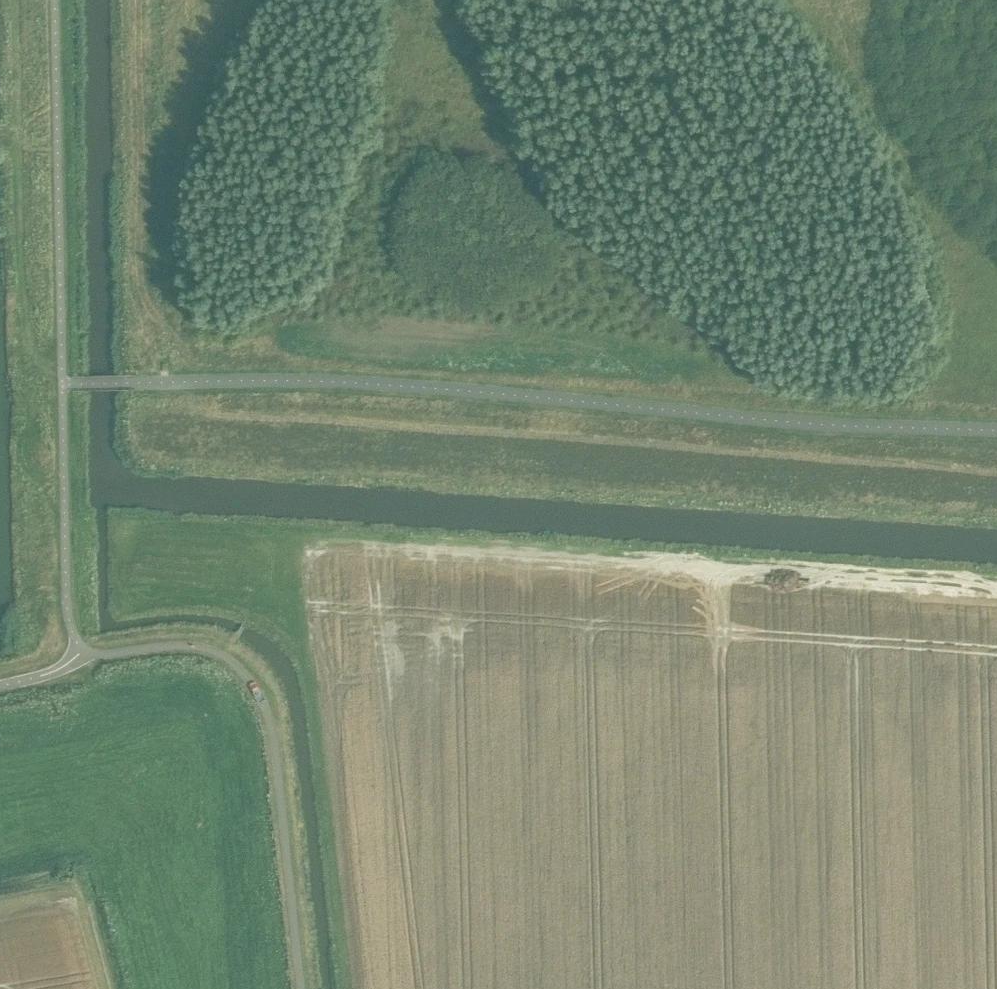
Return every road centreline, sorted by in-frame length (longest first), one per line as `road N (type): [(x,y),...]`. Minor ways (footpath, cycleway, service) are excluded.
road 1 (track): [(996,505),(147,448),(139,382)]
road 2 (track): [(70,664),(88,682),(203,703),(250,747),(278,988)]
road 3 (track): [(63,383),(38,384),(32,0)]
road 4 (track): [(135,0),(139,382)]

